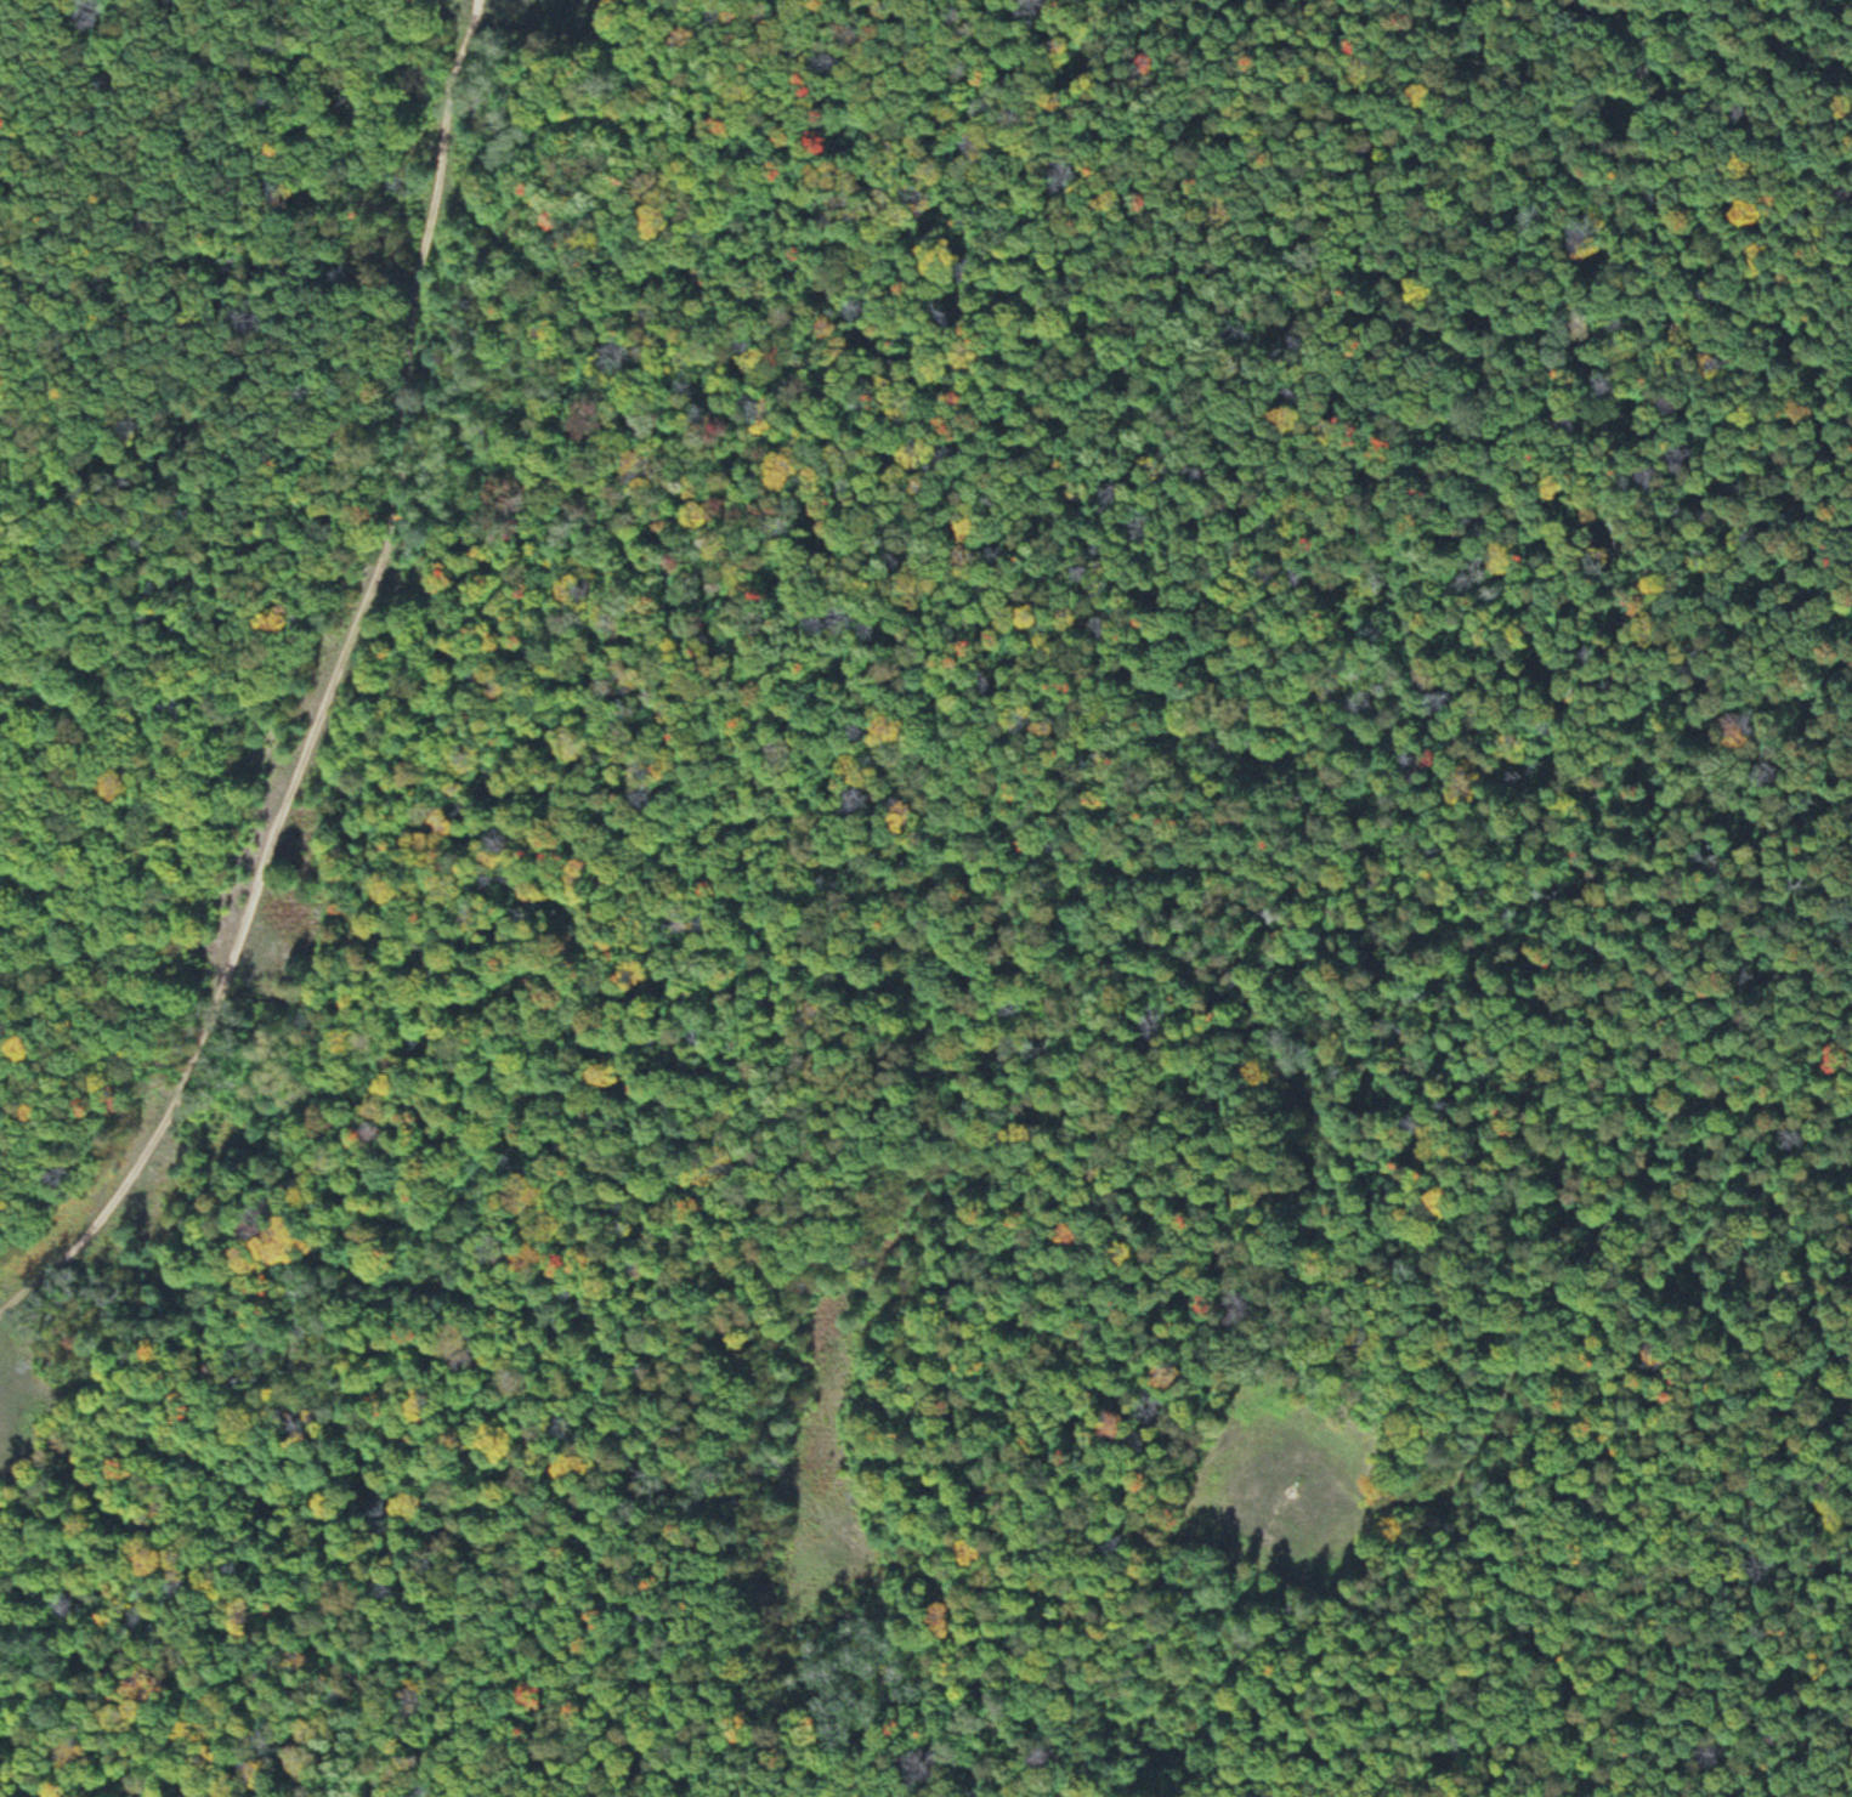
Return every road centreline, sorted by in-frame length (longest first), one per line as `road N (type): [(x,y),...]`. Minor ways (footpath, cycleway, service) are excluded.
road 1 (track): [(469,0),(419,251),(385,552),(270,833),(209,1025),(106,1208),(0,1319)]

